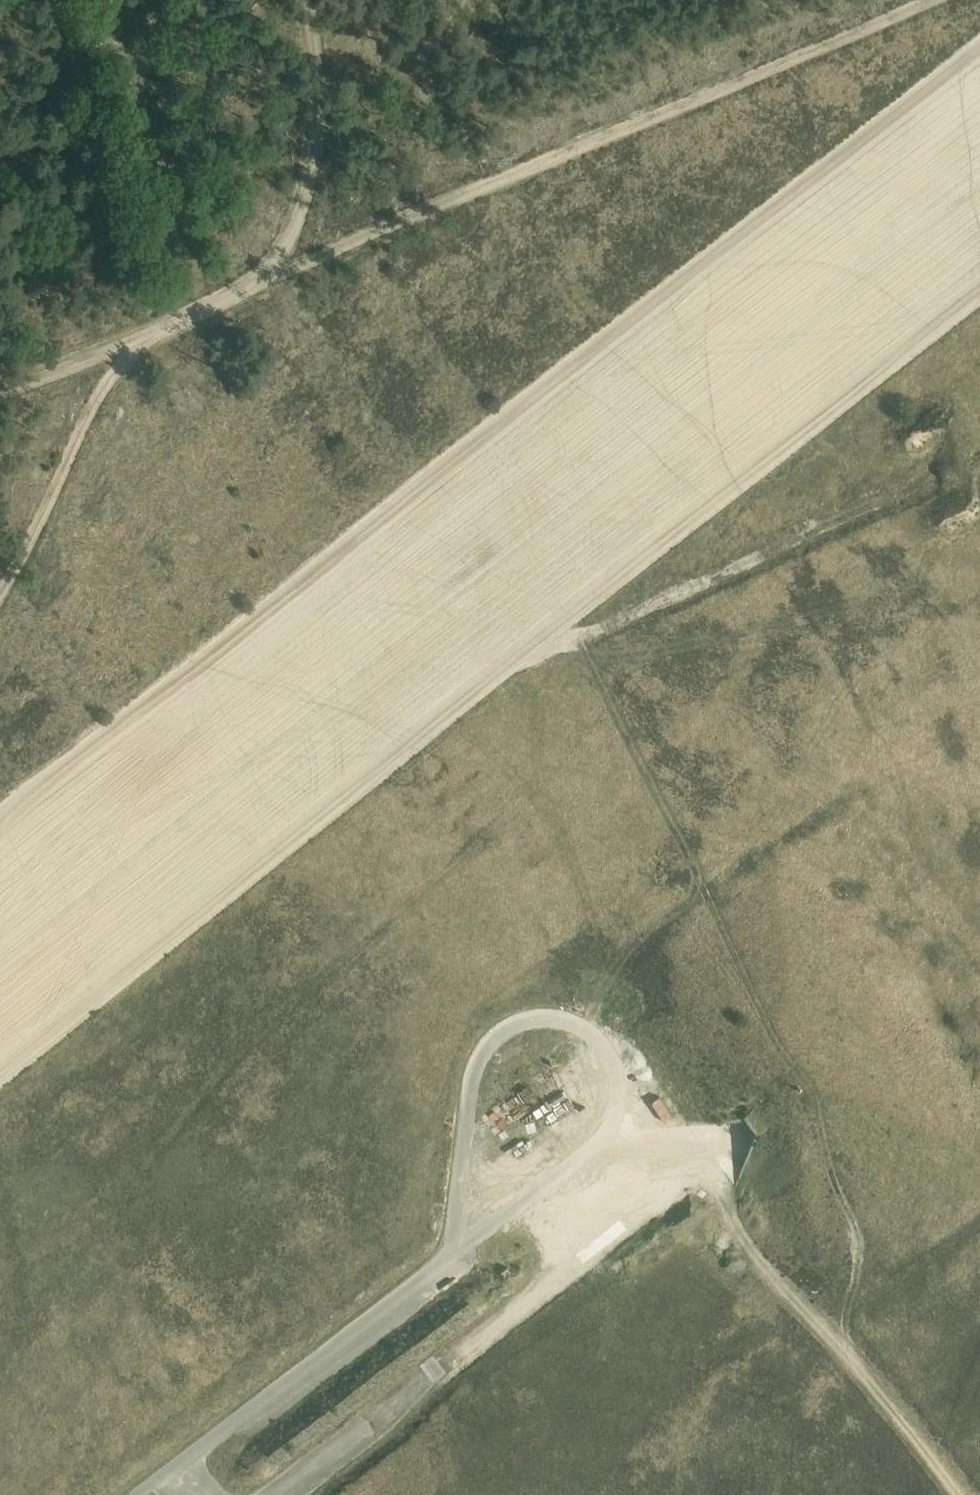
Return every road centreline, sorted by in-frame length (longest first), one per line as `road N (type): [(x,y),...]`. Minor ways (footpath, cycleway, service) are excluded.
road 1 (track): [(0,388),(120,344),(912,0)]
road 2 (track): [(567,1251),(700,1158),(745,1248),(856,1360),(962,1494)]
road 3 (track): [(443,1368),(559,1277),(567,1251),(560,1231),(550,1212),(525,1200)]
road 4 (track): [(700,1158),(865,1050)]

